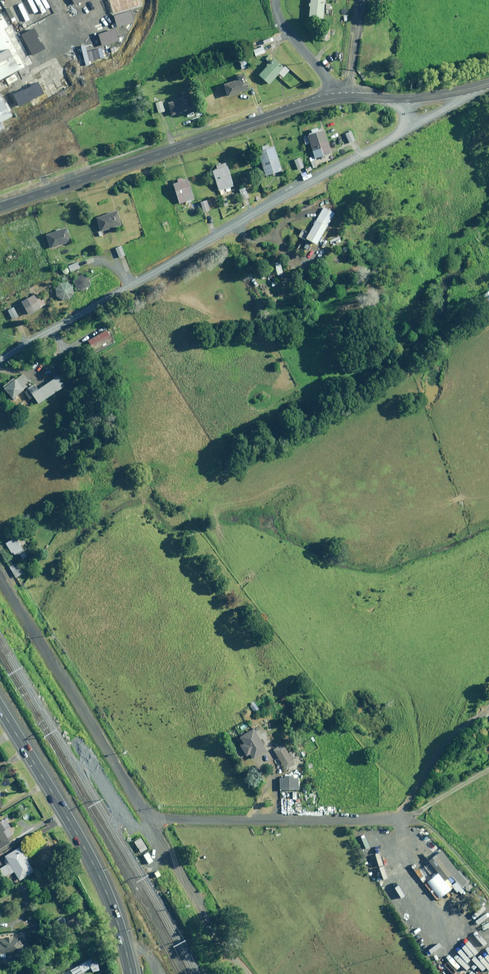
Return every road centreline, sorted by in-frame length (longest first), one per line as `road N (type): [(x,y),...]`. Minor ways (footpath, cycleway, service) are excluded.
road 1 (unclassified): [(0,361),(408,129)]
road 2 (unclassified): [(0,206),(335,98)]
road 3 (trunk): [(131,973),(94,865),(0,708)]
road 4 (unclassified): [(0,578),(154,818)]
road 5 (unclassified): [(233,956),(154,818)]
road 6 (track): [(488,706),(455,735),(397,820)]

